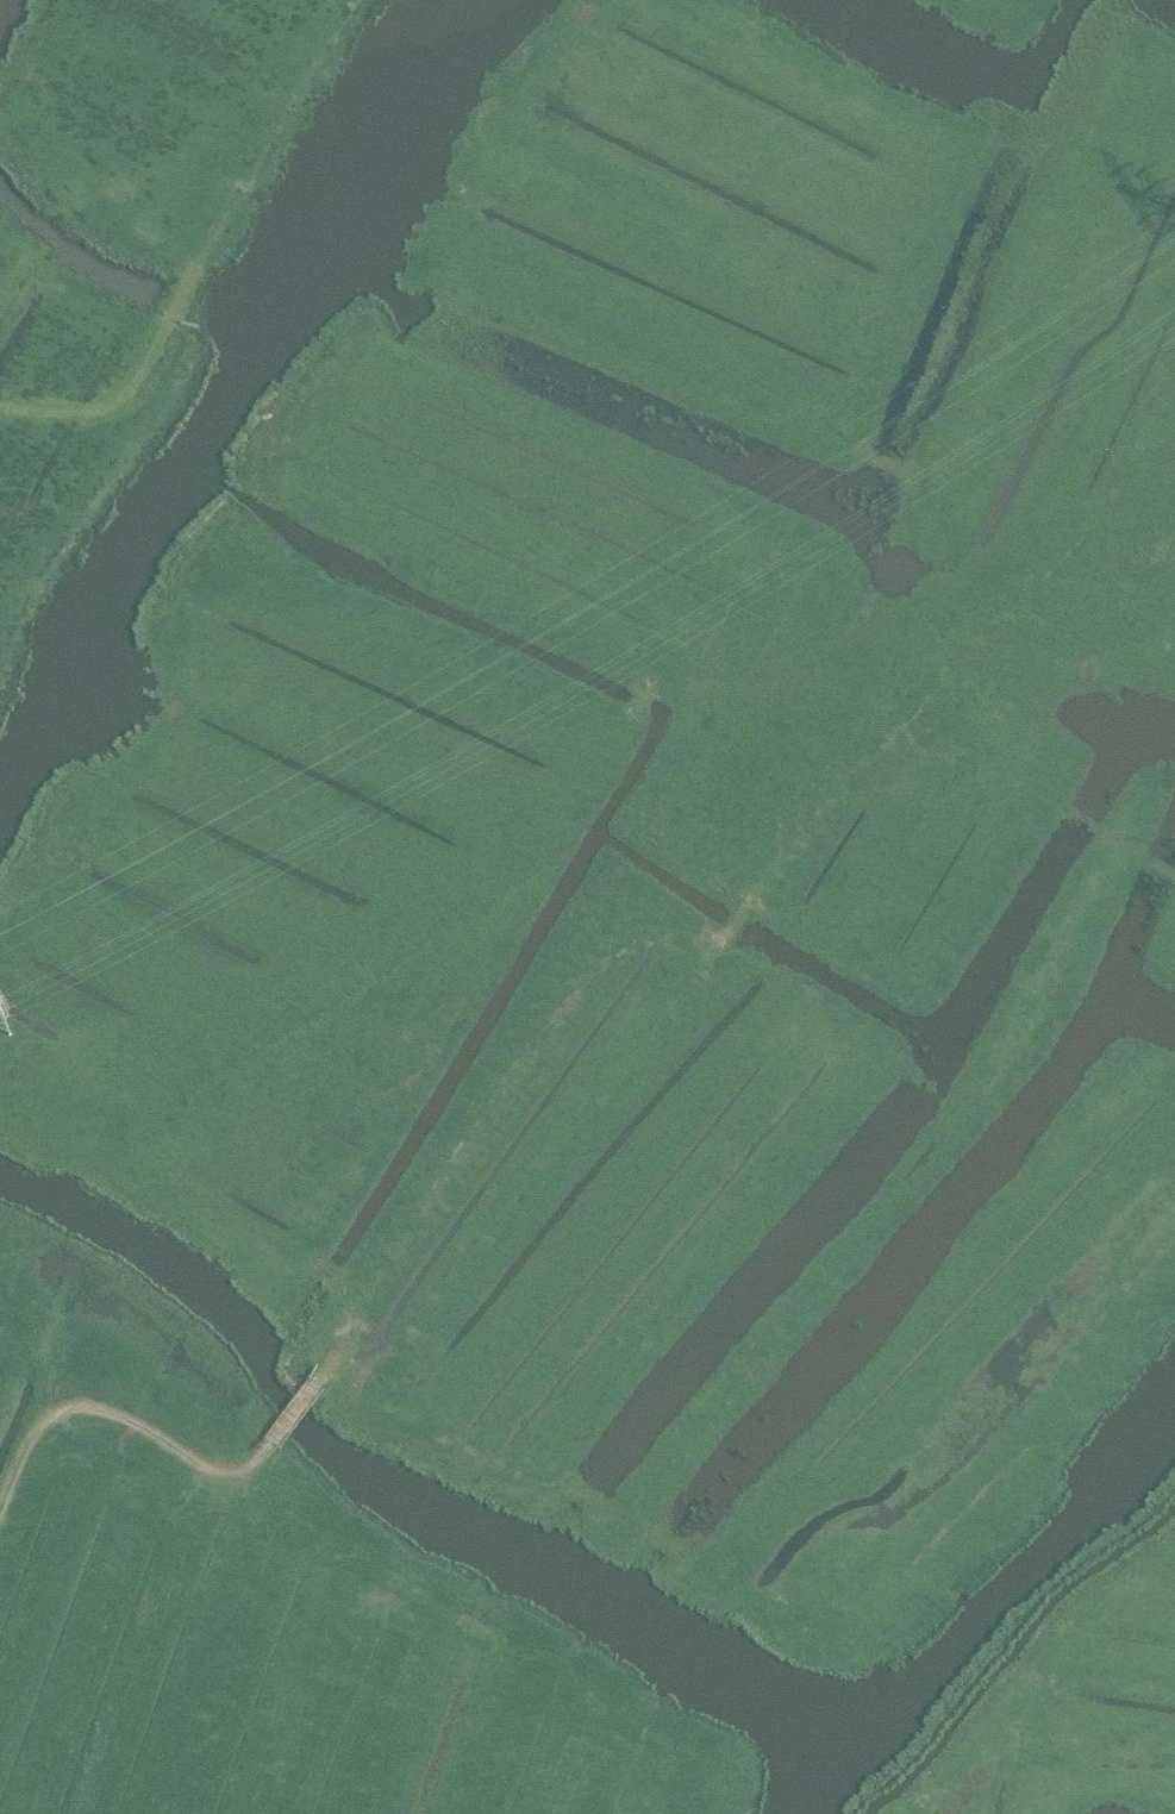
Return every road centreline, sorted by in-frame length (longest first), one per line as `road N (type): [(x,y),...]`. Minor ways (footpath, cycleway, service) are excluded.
road 1 (track): [(1174,343),(1104,489),(828,767),(759,896),(705,948),(654,927),(607,927),(560,959),(347,1297),(321,1378)]
road 2 (track): [(0,1516),(26,1450),(54,1417),(91,1411),(123,1417),(211,1469),(242,1470),(265,1456),(321,1378)]
road 3 (track): [(186,295),(135,373),(98,404),(22,413),(0,405)]

